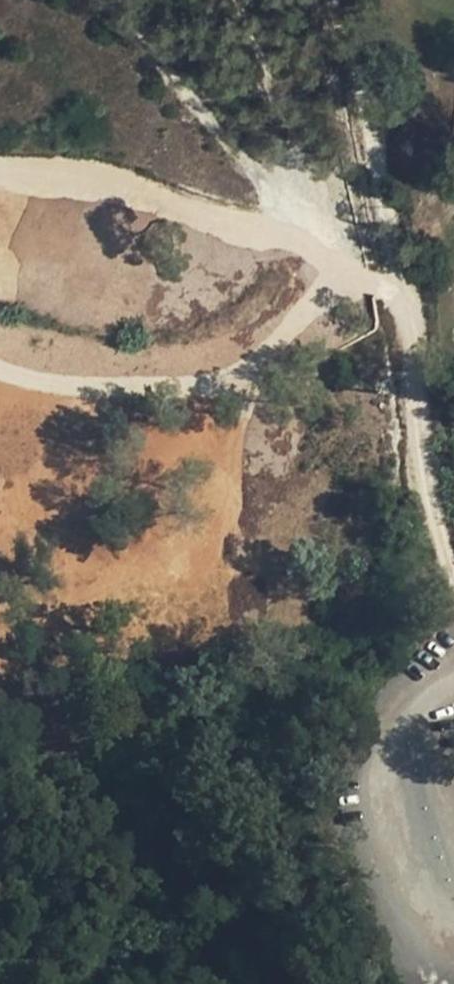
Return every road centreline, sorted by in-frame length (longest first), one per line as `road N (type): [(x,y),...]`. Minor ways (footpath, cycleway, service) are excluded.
road 1 (track): [(335,0),(389,245),(423,464)]

